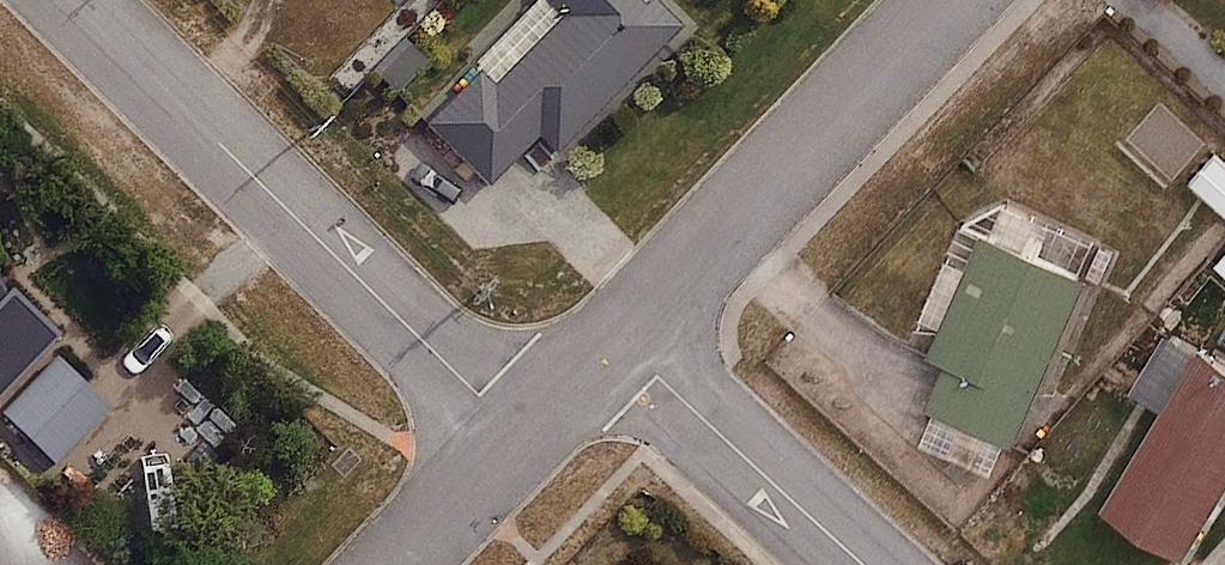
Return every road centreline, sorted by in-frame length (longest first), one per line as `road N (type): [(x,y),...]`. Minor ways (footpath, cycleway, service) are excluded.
road 1 (residential): [(78,0),(519,436)]
road 2 (residential): [(622,339),(953,0)]
road 3 (residential): [(622,339),(863,564)]
road 4 (residential): [(392,564),(519,436)]
road 5 (residential): [(519,436),(622,339)]

